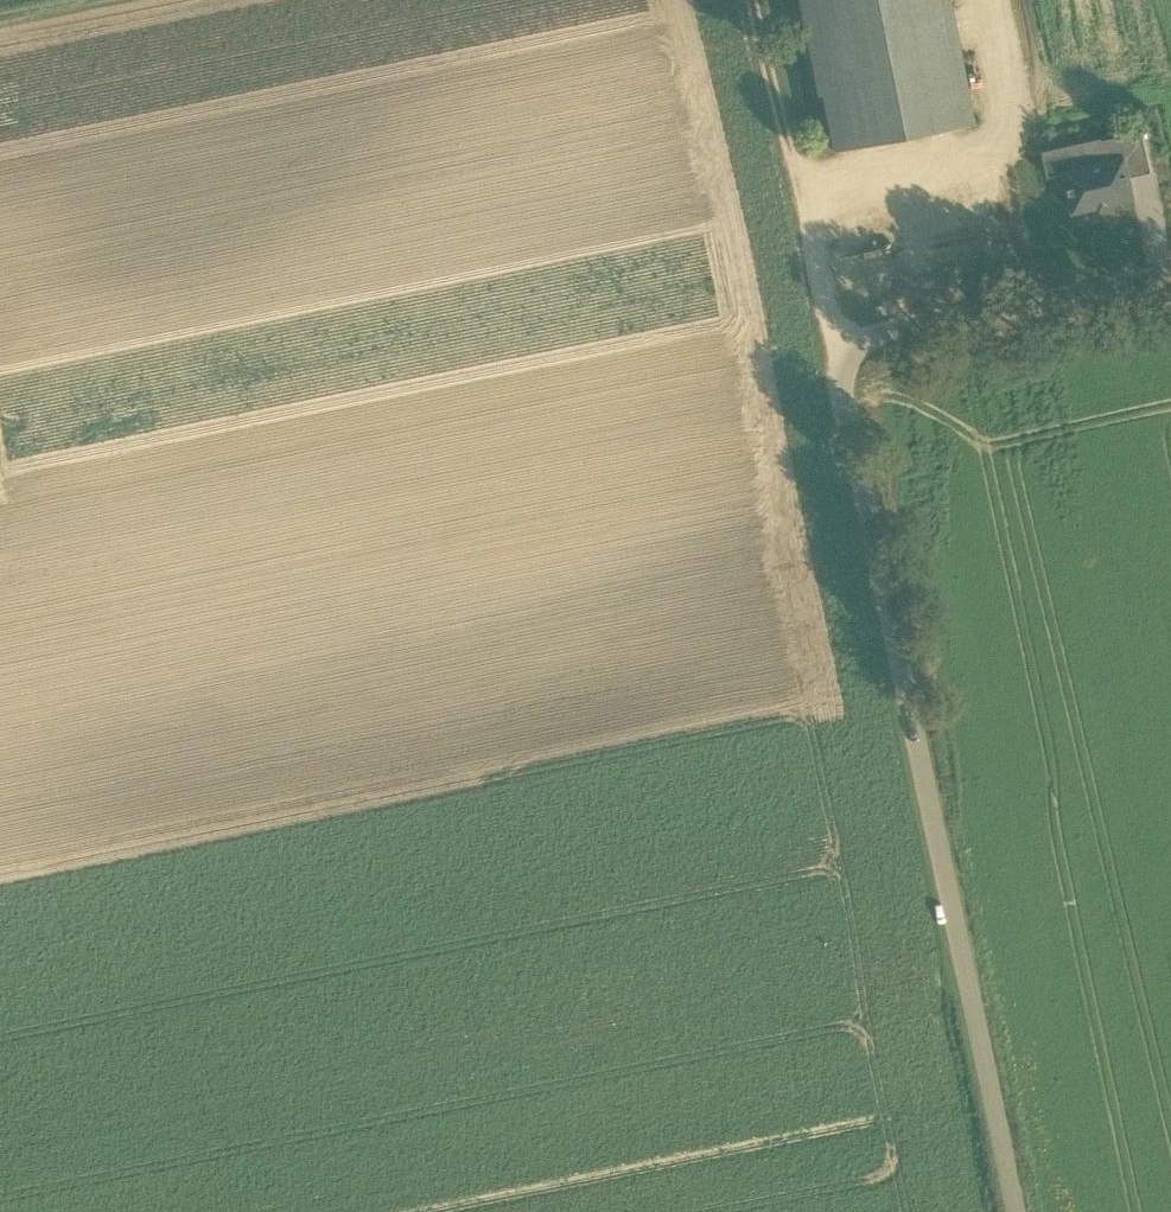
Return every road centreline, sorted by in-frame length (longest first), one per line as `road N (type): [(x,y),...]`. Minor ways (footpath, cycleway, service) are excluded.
road 1 (unclassified): [(1023,1211),(841,344),(1170,271)]
road 2 (track): [(757,0),(810,254),(830,332),(841,344)]

